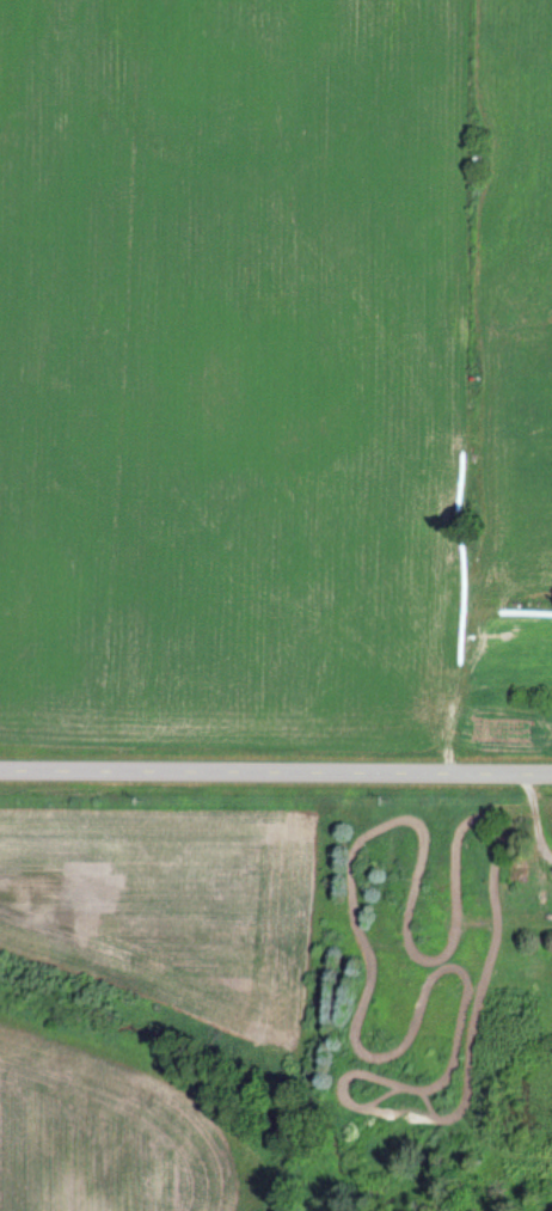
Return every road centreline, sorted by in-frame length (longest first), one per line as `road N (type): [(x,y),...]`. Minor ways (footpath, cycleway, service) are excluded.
road 1 (tertiary): [(551,763),(0,762)]

